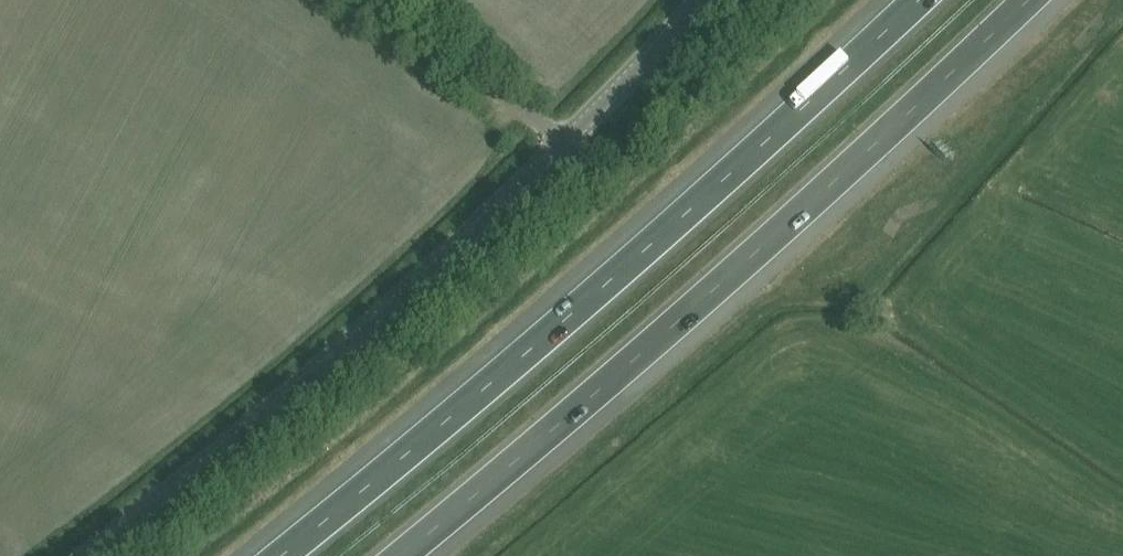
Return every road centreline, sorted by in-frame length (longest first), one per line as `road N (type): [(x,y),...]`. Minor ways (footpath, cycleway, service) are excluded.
road 1 (motorway): [(918,0),(589,298),(281,555)]
road 2 (motorway): [(401,555),(622,371),(1029,0)]
road 3 (tertiary): [(87,555),(424,277),(699,0)]

